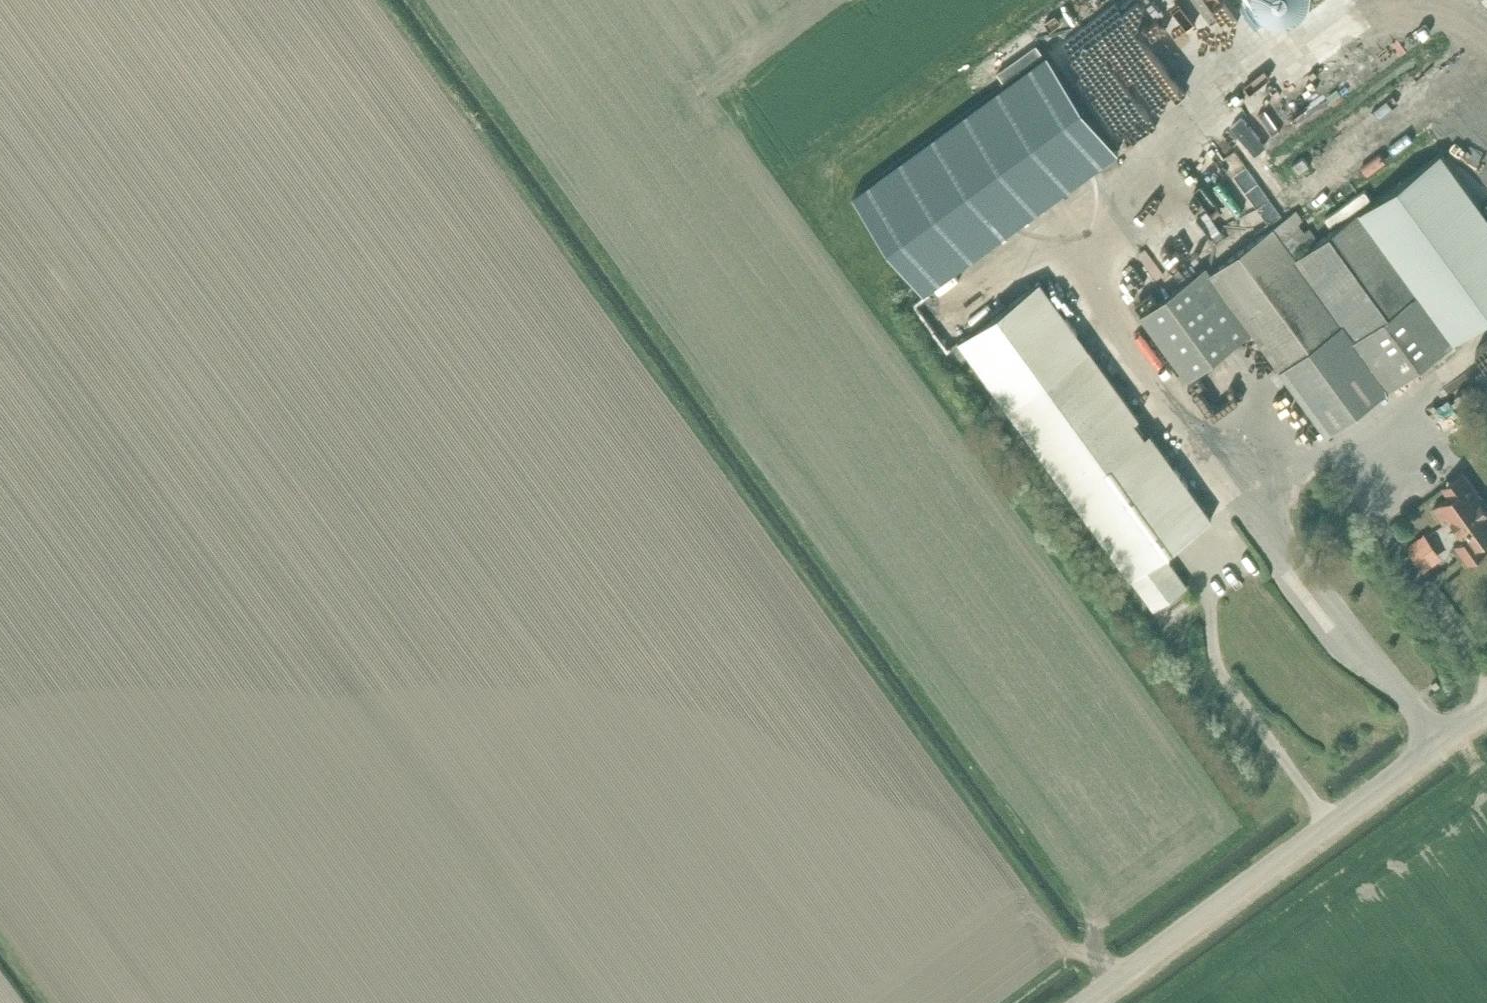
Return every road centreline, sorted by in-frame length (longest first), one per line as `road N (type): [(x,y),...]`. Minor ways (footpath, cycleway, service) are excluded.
road 1 (unclassified): [(1086,1002),(1486,707)]

